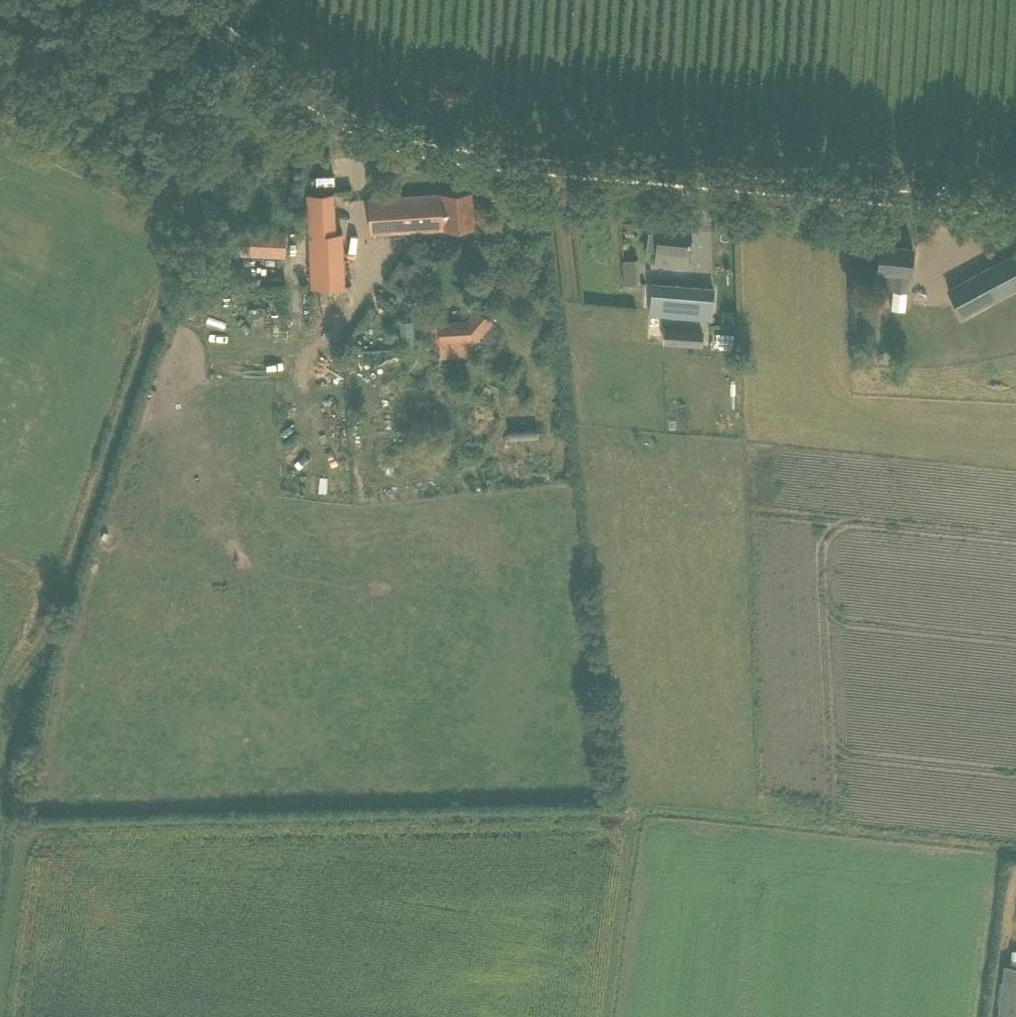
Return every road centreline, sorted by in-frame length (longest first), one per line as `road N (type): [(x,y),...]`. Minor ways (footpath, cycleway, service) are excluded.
road 1 (unclassified): [(1015,208),(423,149),(355,130),(189,0)]
road 2 (track): [(266,58),(209,170),(42,641),(6,714),(0,760)]

